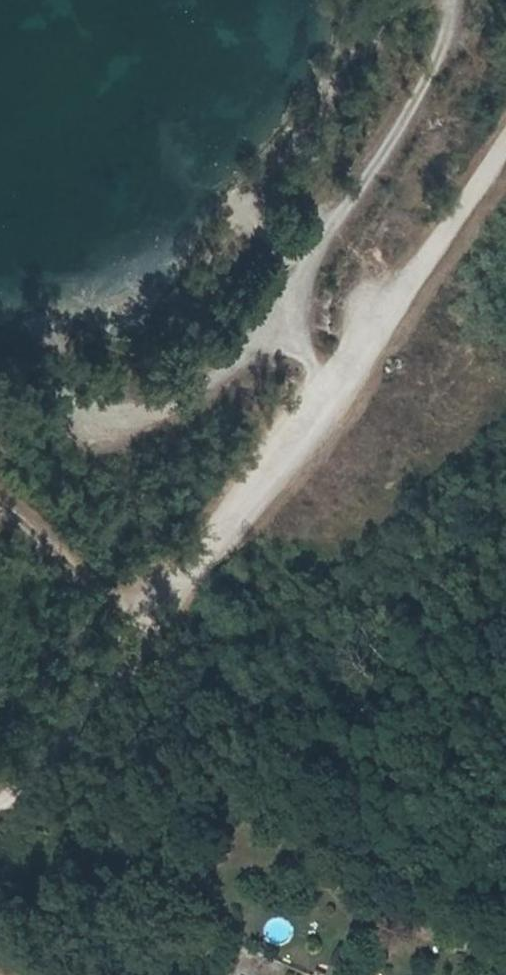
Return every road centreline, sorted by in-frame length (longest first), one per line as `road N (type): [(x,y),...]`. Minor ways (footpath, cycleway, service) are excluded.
road 1 (track): [(505,145),(333,385),(144,618),(55,762),(0,797)]
road 2 (track): [(333,385),(285,337),(304,267),(399,132),(440,52),(448,0)]
road 3 (track): [(285,337),(168,409),(126,424),(80,420)]
road 4 (track): [(144,618),(0,507)]

